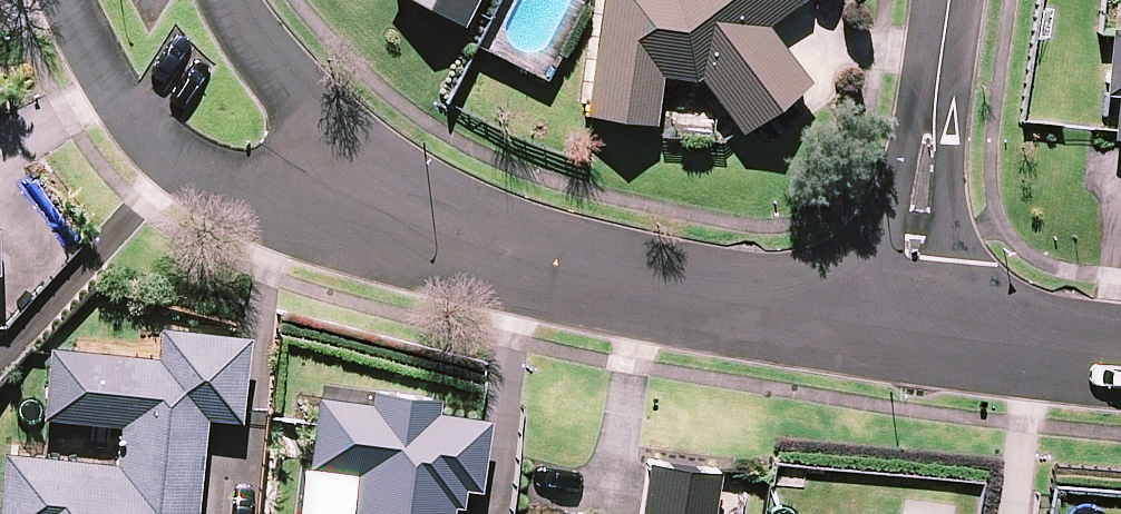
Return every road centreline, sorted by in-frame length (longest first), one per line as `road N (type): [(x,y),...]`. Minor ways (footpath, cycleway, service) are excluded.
road 1 (residential): [(904,320),(578,271),(312,194)]
road 2 (residential): [(312,194),(255,195),(184,164),(113,80),(69,0)]
road 3 (residential): [(956,0),(904,320)]
road 4 (residential): [(1120,348),(904,320)]
road 5 (residential): [(240,0),(312,126)]

